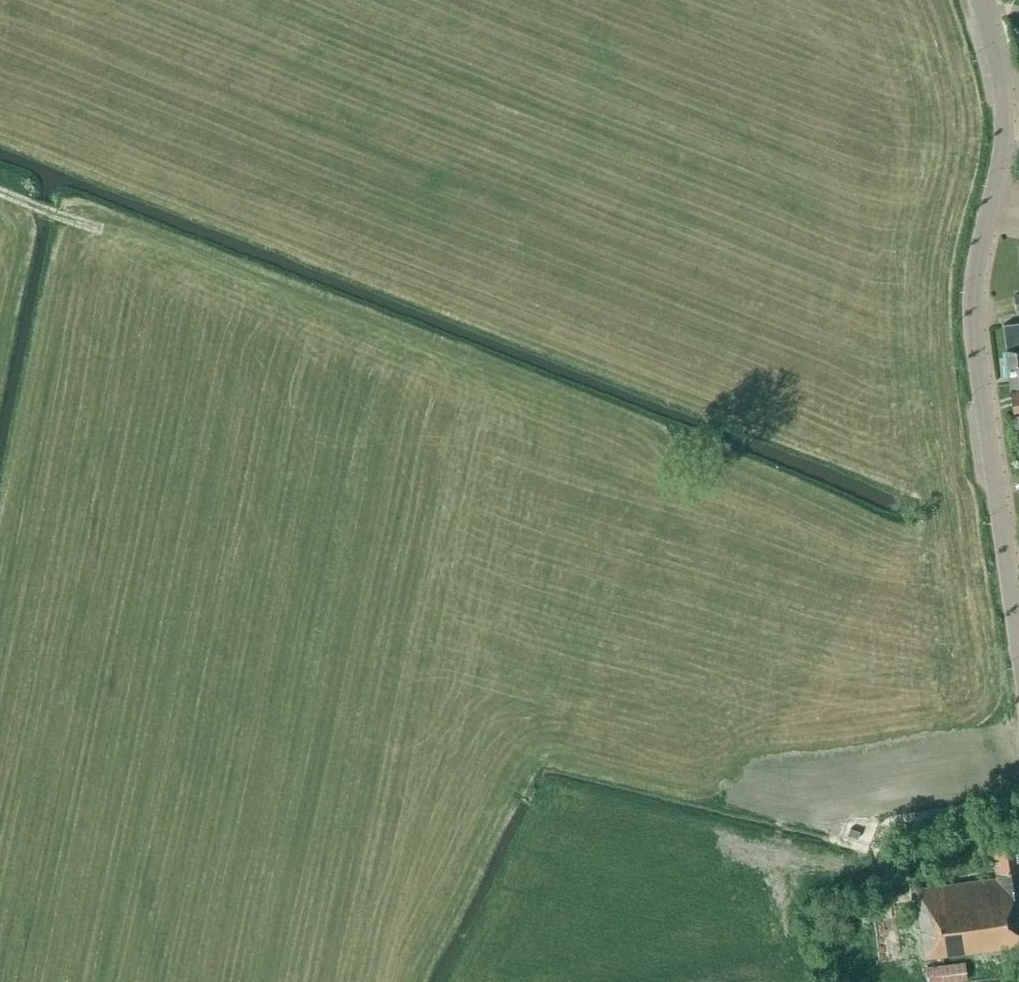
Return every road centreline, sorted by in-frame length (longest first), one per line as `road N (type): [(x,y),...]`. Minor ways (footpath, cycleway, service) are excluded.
road 1 (tertiary): [(1018,602),(976,336),(977,282),(1003,154),(999,77),(981,0)]

